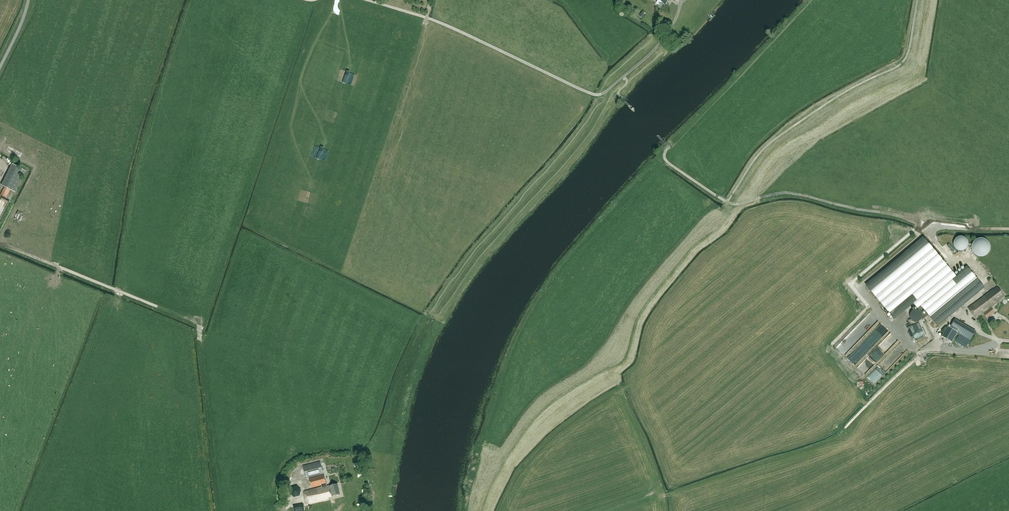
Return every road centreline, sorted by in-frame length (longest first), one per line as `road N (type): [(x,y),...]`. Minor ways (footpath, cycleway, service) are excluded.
road 1 (unclassified): [(368,0),(436,20),(593,94),(652,51),(680,6)]

